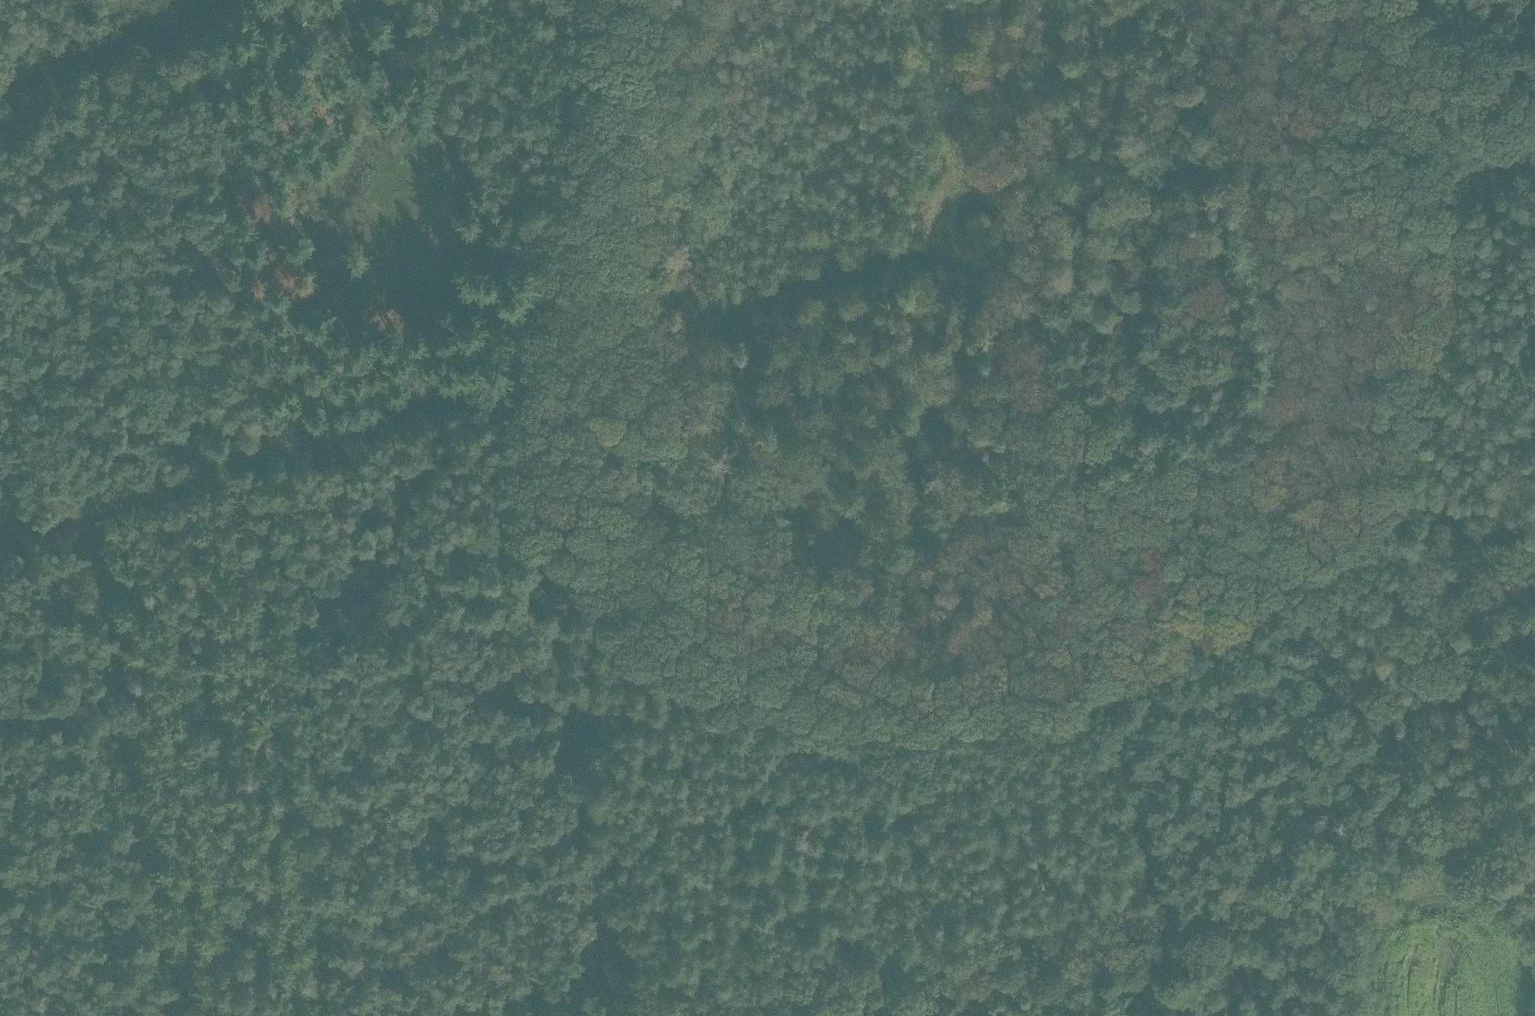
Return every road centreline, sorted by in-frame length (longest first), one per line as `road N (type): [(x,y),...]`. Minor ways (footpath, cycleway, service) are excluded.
road 1 (track): [(1000,290),(1104,668),(1016,696),(895,702),(775,695),(704,669),(616,603),(550,512),(504,354),(614,1015)]
road 2 (track): [(1534,56),(1457,78),(1433,328),(1402,453),(1381,496),(1343,532),(1104,668),(1190,1015)]
road 3 (track): [(511,1015),(1160,920),(1365,877),(1534,861)]
road 4 (track): [(316,0),(511,323),(504,354),(0,524)]
road 5 (track): [(511,323),(538,270),(567,178),(591,0)]
road 6 (track): [(178,0),(0,77)]

